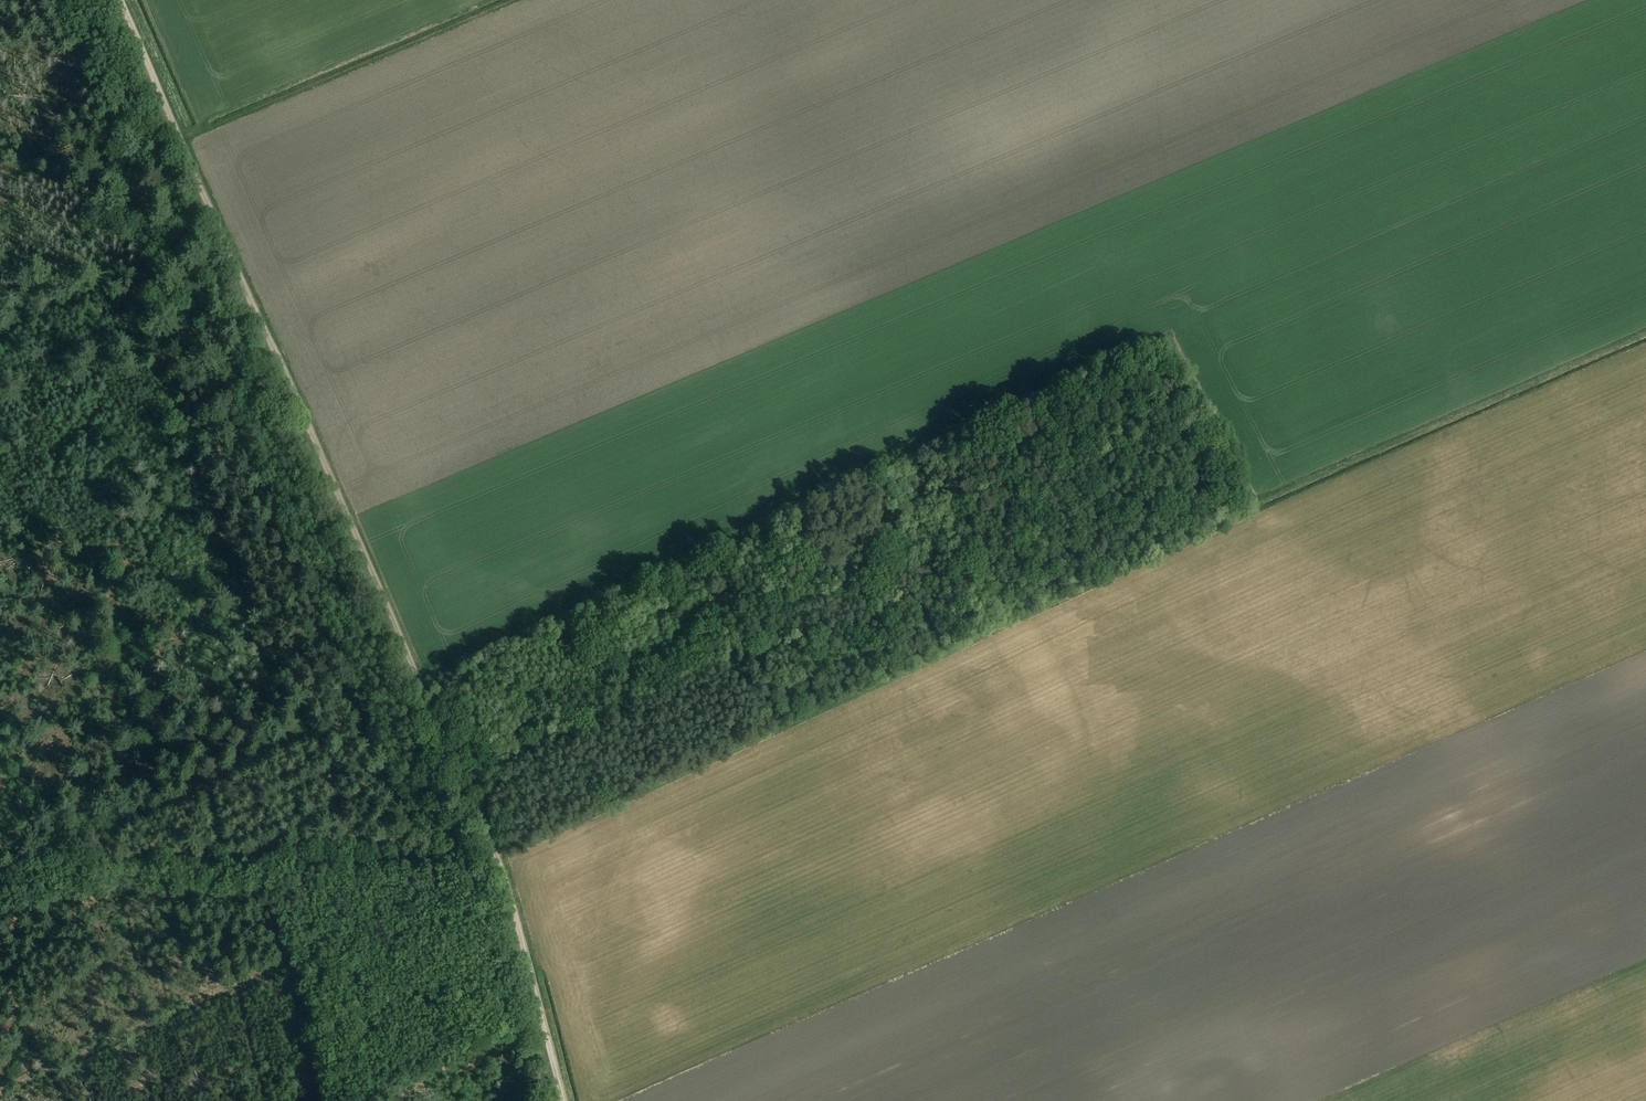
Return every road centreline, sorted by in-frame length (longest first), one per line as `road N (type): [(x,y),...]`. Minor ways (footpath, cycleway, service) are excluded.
road 1 (track): [(562,1100),(495,844),(165,108)]
road 2 (track): [(0,174),(165,108)]

